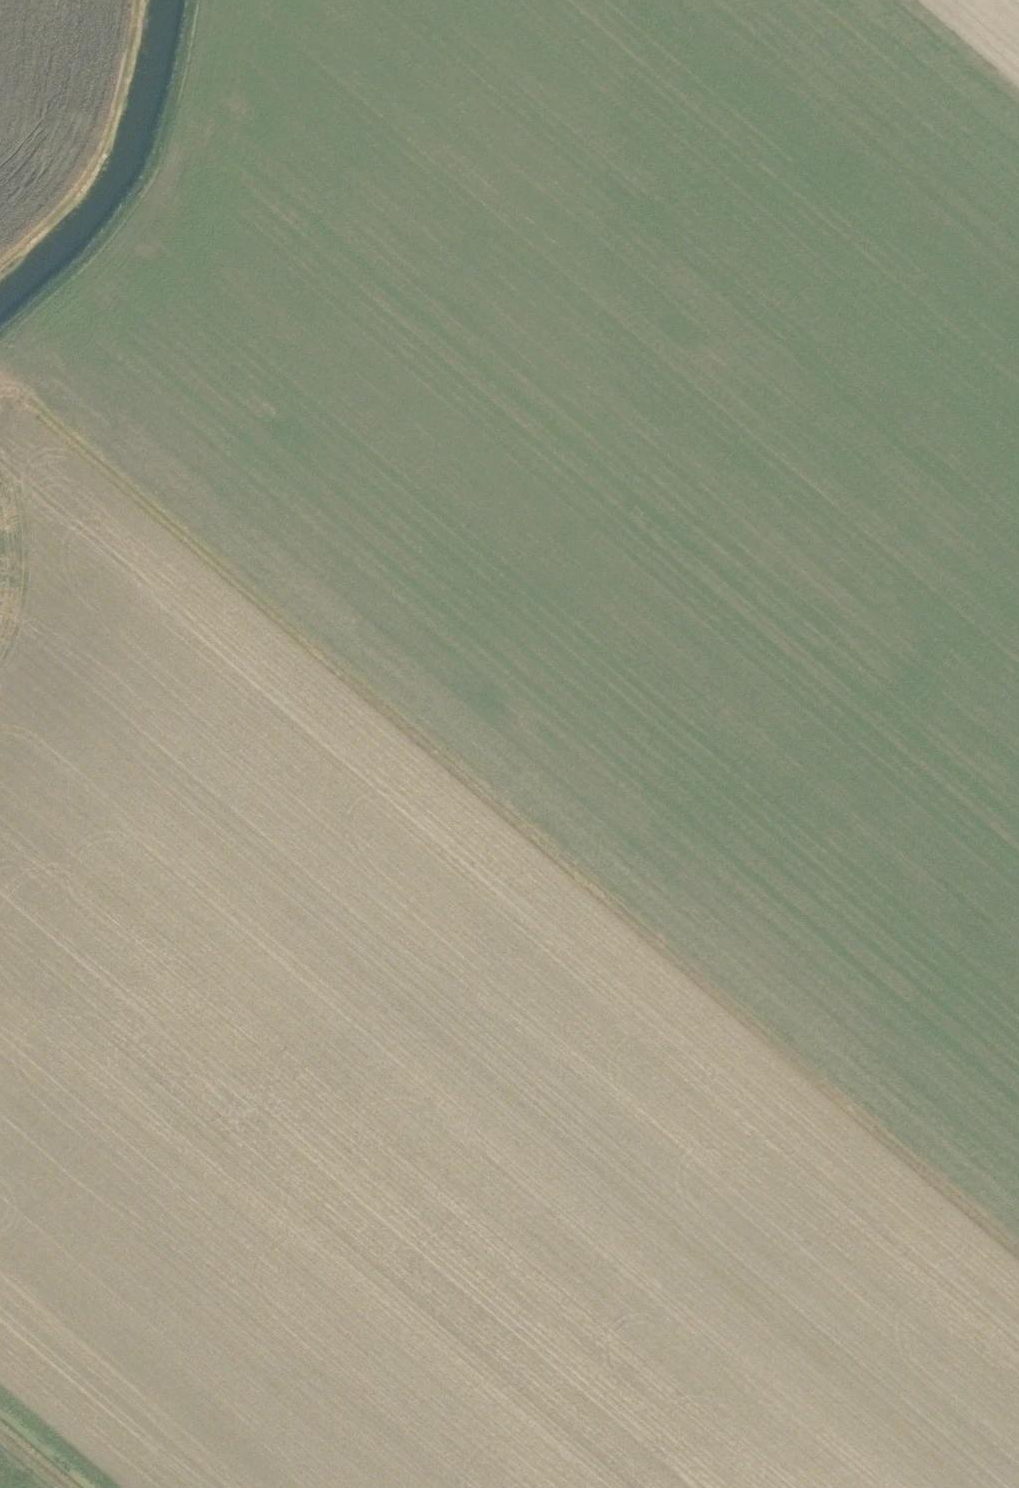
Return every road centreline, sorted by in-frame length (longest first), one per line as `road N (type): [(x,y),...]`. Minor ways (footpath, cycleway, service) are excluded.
road 1 (track): [(0,349),(140,212),(186,83),(201,0)]

